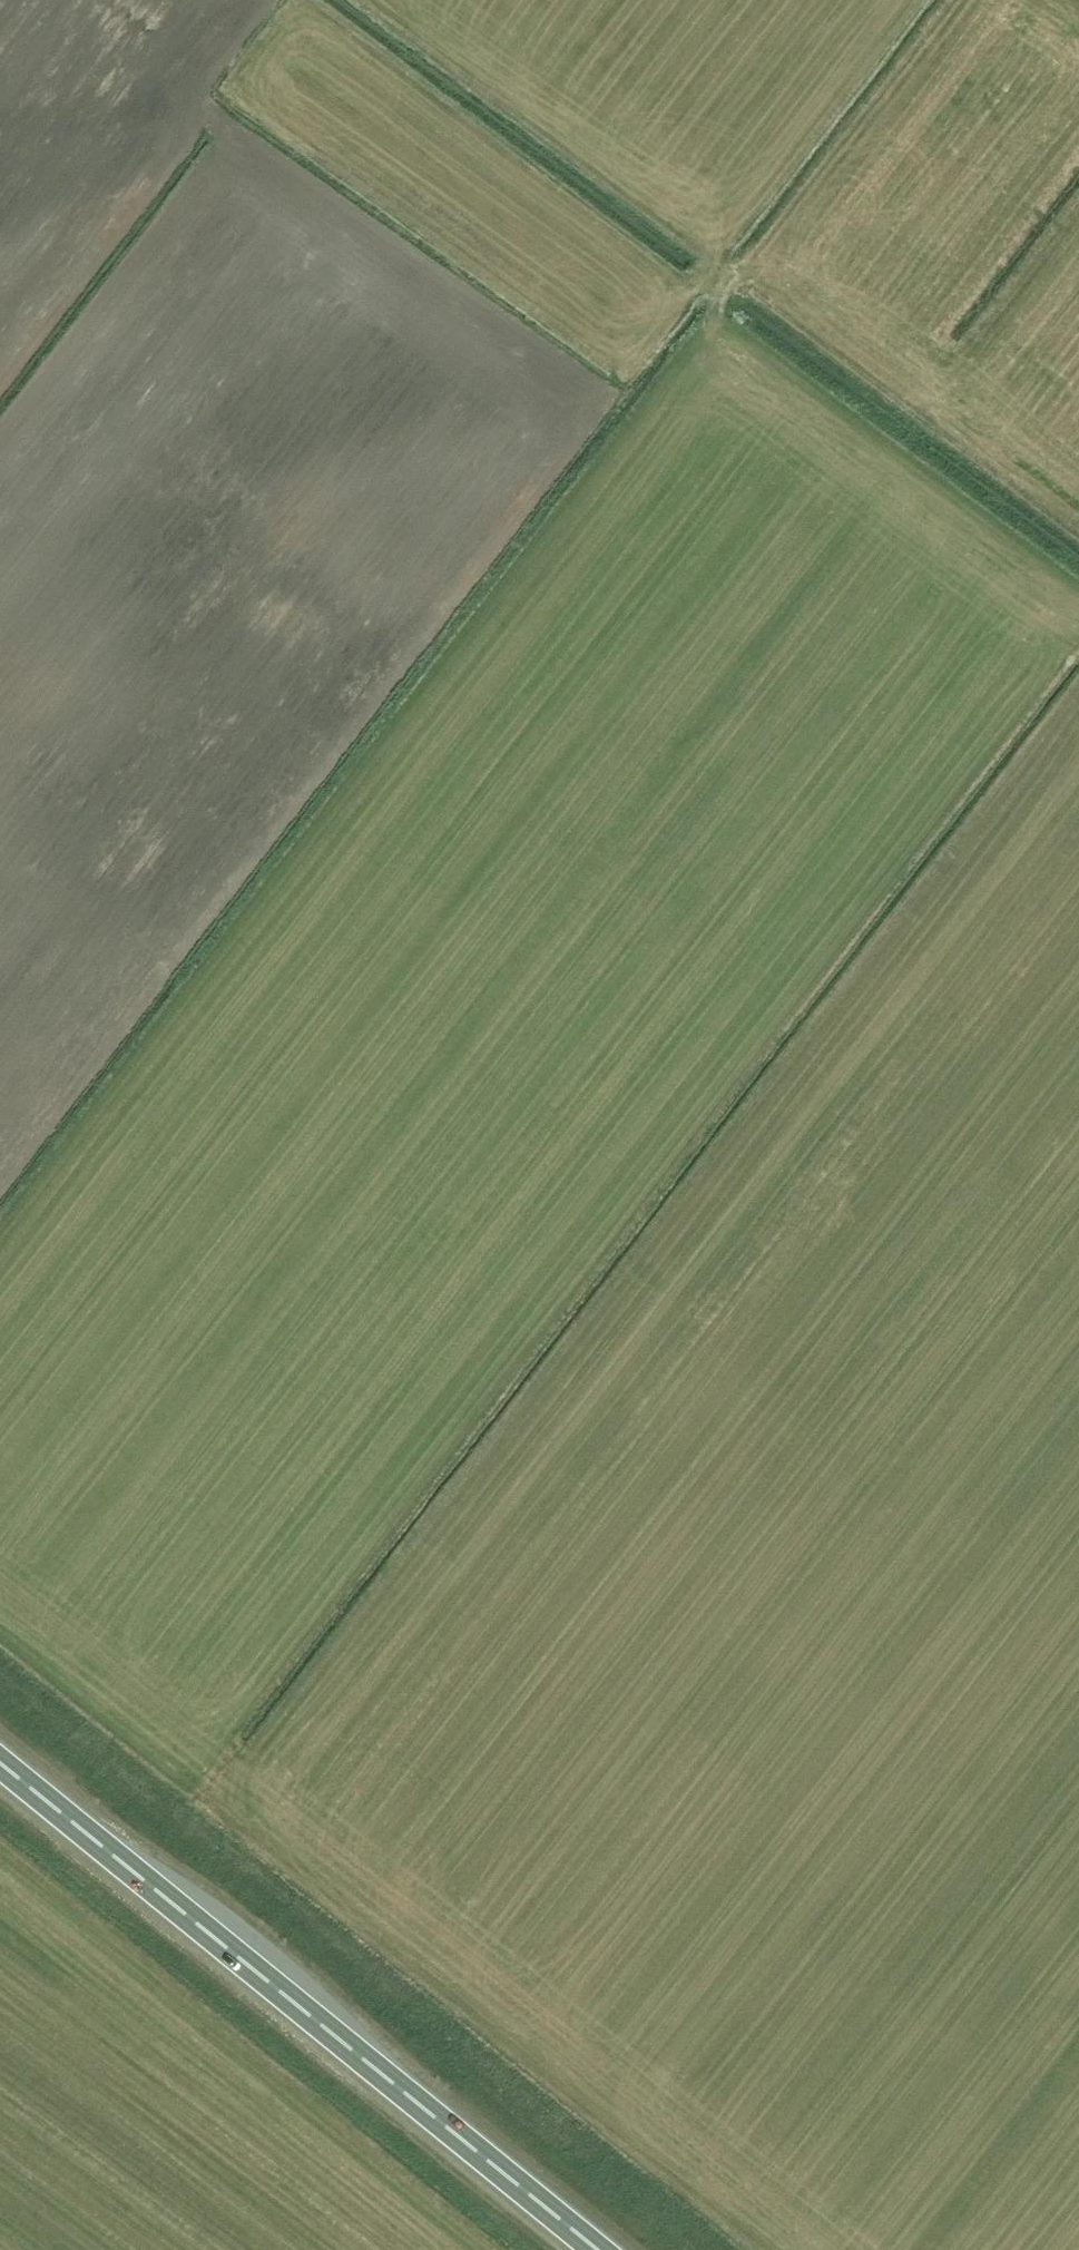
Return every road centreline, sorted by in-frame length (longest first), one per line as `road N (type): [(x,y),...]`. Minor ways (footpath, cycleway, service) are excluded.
road 1 (trunk): [(597,2249),(0,1763)]

